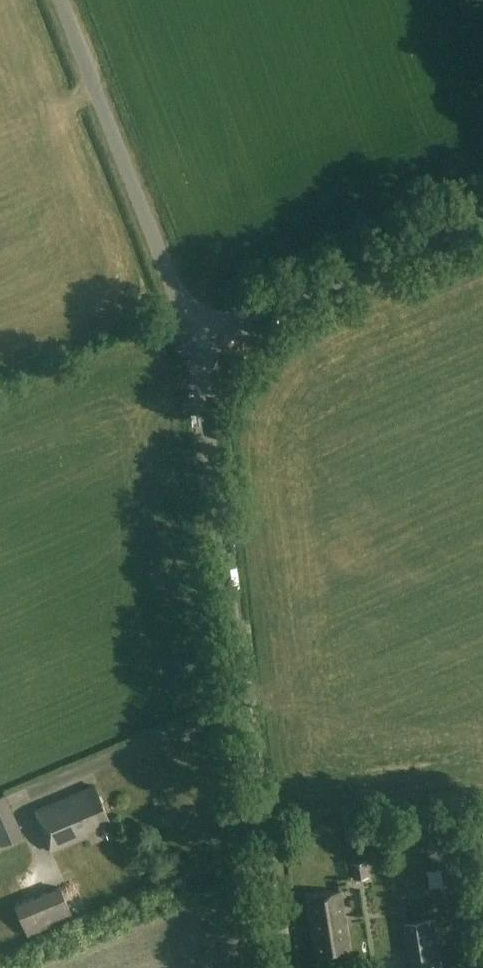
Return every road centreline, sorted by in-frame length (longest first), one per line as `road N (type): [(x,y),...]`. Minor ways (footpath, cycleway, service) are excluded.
road 1 (unclassified): [(275,967),(196,342)]
road 2 (unclassified): [(196,342),(58,0)]
road 3 (unclassified): [(196,342),(482,218)]

